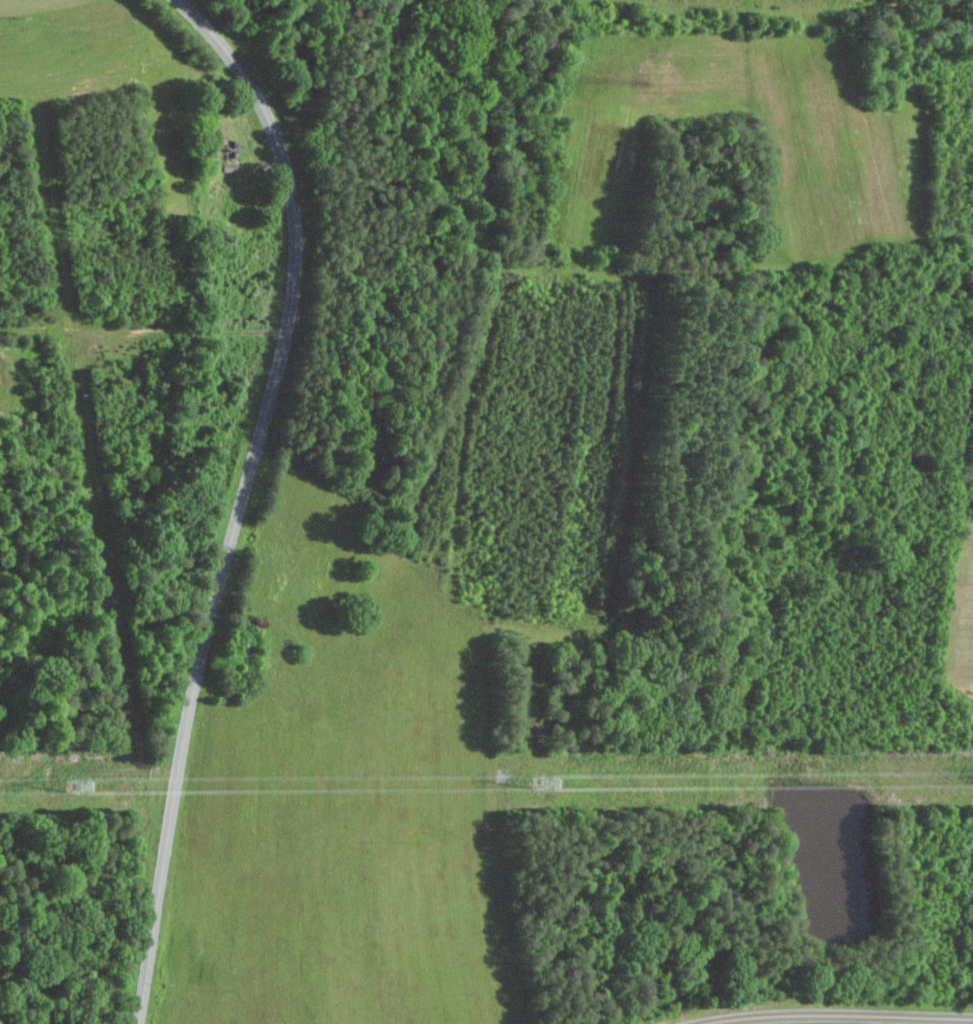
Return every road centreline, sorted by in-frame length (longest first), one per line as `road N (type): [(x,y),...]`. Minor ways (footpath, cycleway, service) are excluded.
road 1 (residential): [(144,1023),(209,610),(296,273),(292,160),(277,124),(230,47),(175,0)]
road 2 (residential): [(972,1019),(789,1015),(715,1023)]

